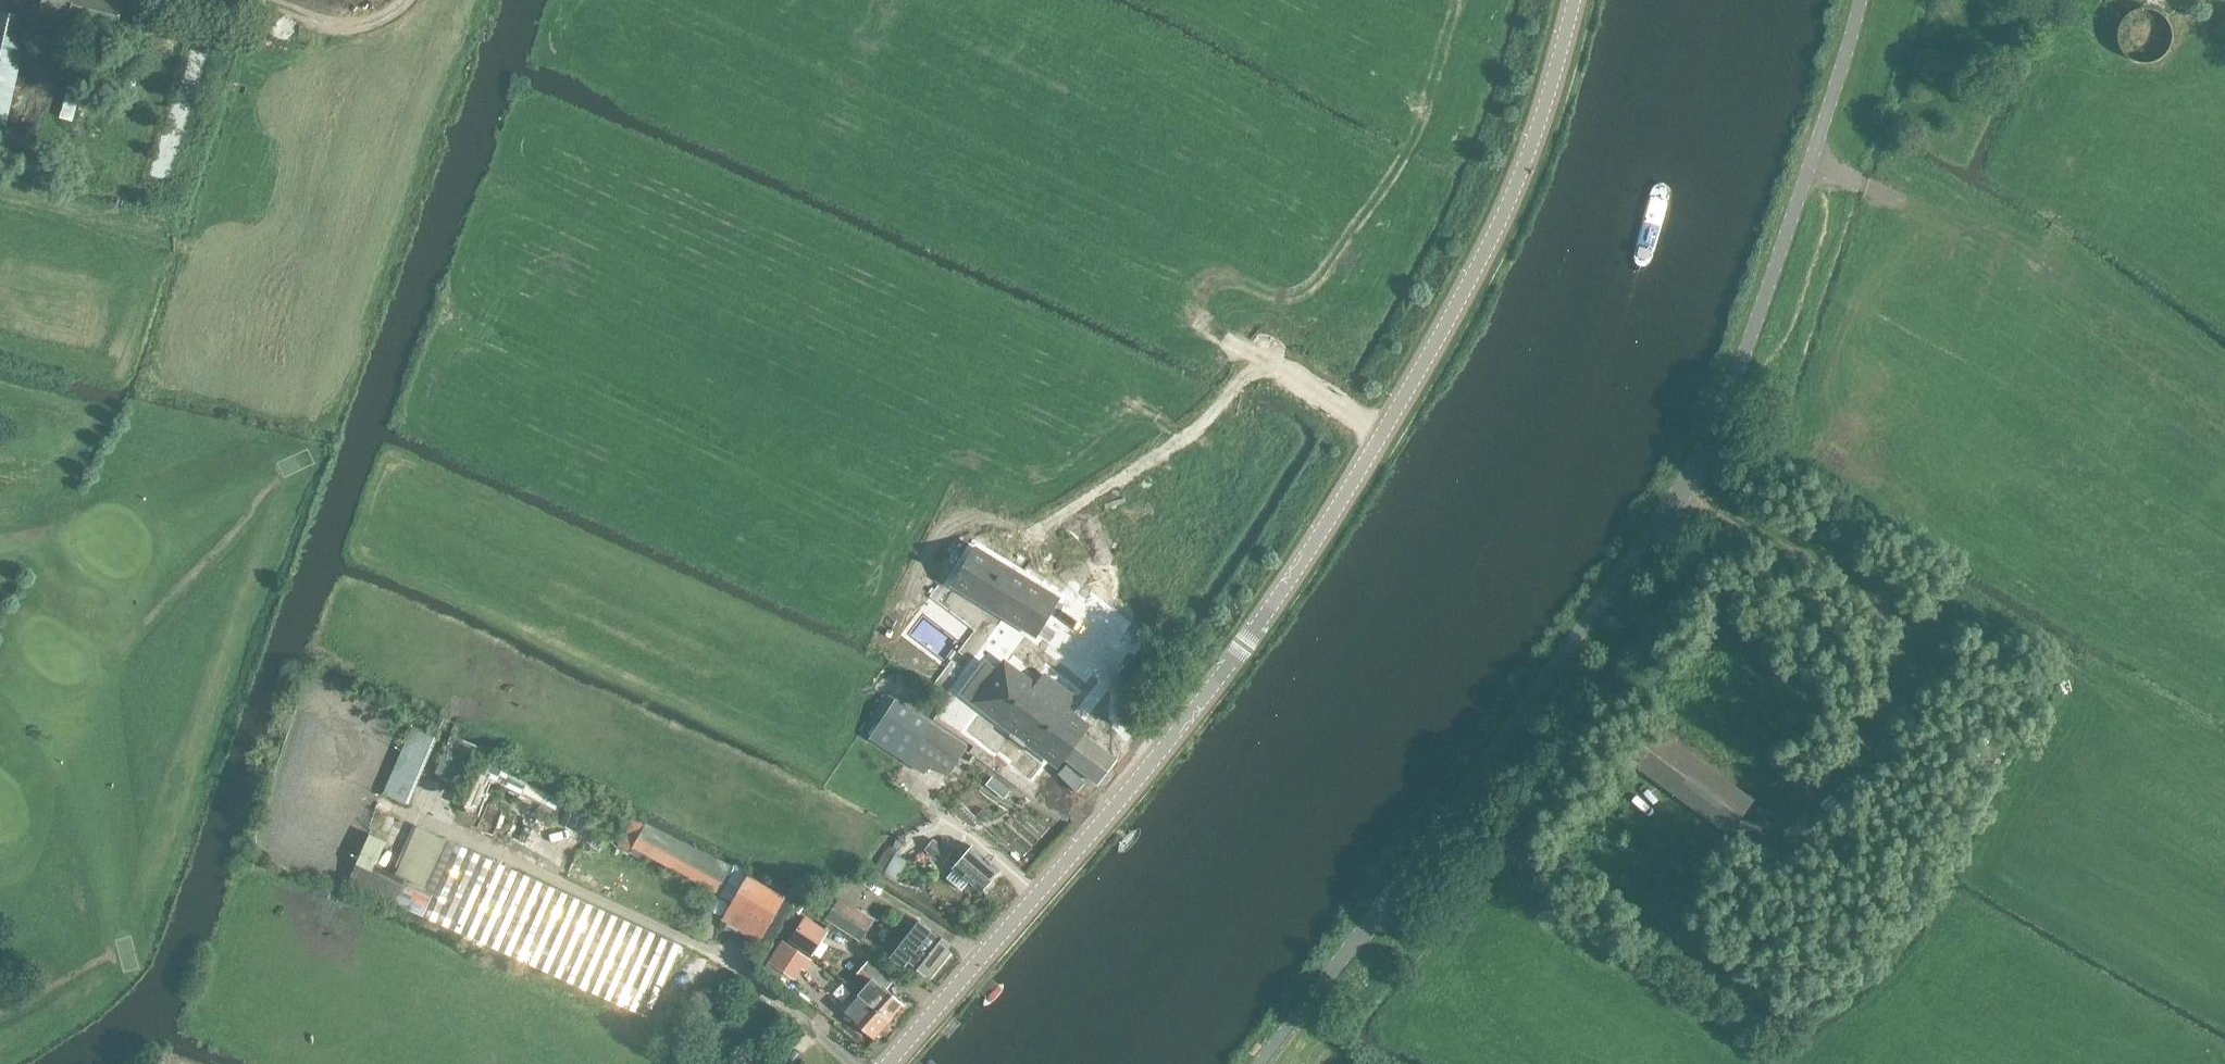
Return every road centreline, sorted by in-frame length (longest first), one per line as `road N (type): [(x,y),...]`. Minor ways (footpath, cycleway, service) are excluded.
road 1 (tertiary): [(896,1063),(1192,721),(1320,546),(1515,200),(1575,0)]
road 2 (unclassified): [(1252,1063),(1513,734),(1684,493),(1753,340),(1857,48),(1866,0)]
road 3 (track): [(2224,765),(2027,645),(1902,631),(1853,585),(1684,493)]
road 4 (track): [(2141,195),(2073,223),(2040,258),(1814,168)]
road 5 (track): [(1260,355),(1226,403),(1185,437),(1011,550)]
road 6 (track): [(1368,917),(1543,1063)]
road 7 (track): [(261,0),(365,22),(405,0)]
road 8 (track): [(1260,355),(1387,433)]

